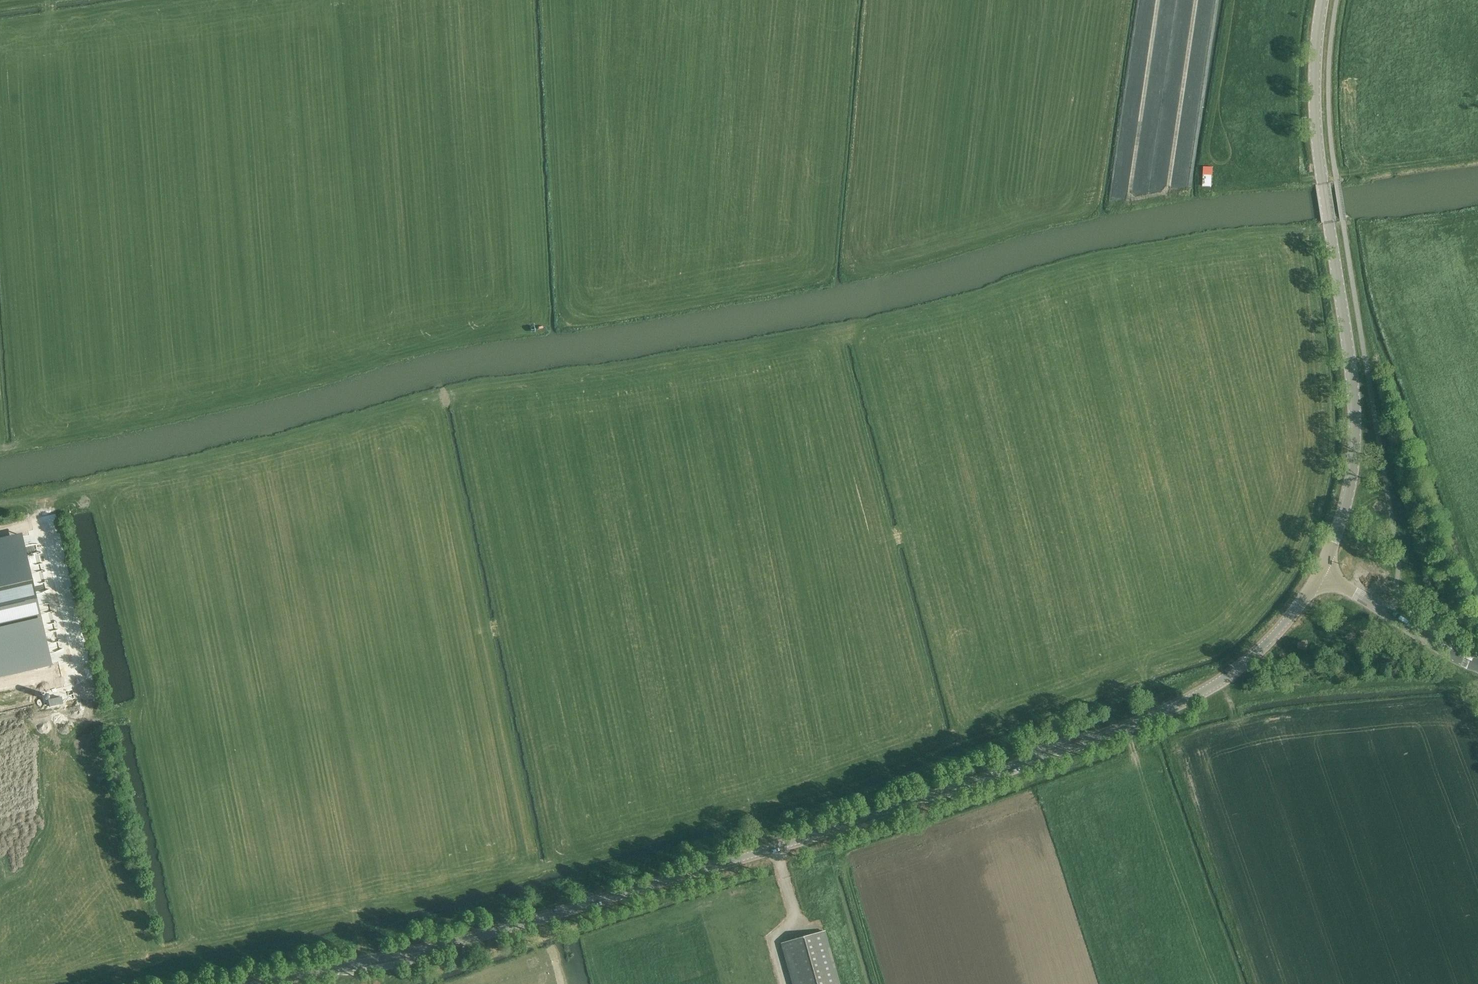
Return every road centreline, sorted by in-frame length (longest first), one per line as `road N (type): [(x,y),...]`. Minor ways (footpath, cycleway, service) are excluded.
road 1 (secondary): [(282,983),(758,854),(1157,717),(1241,668),(1324,570)]
road 2 (secondary): [(1324,570),(1354,453),(1353,380),(1317,122),(1324,0)]
road 3 (tertiary): [(1477,663),(1454,659),(1386,618),(1324,570)]

